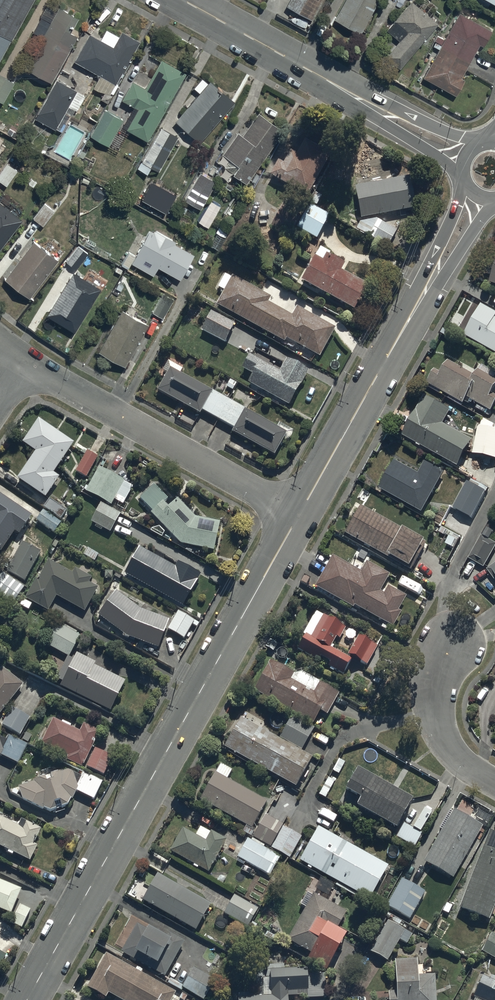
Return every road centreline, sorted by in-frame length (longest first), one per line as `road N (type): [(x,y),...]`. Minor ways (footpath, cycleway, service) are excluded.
road 1 (tertiary): [(301,513),(27,999)]
road 2 (tertiary): [(474,200),(301,513)]
road 3 (tertiary): [(462,152),(183,0)]
road 4 (residential): [(301,513),(27,363)]
road 5 (residential): [(494,787),(471,774),(435,715),(450,650)]

